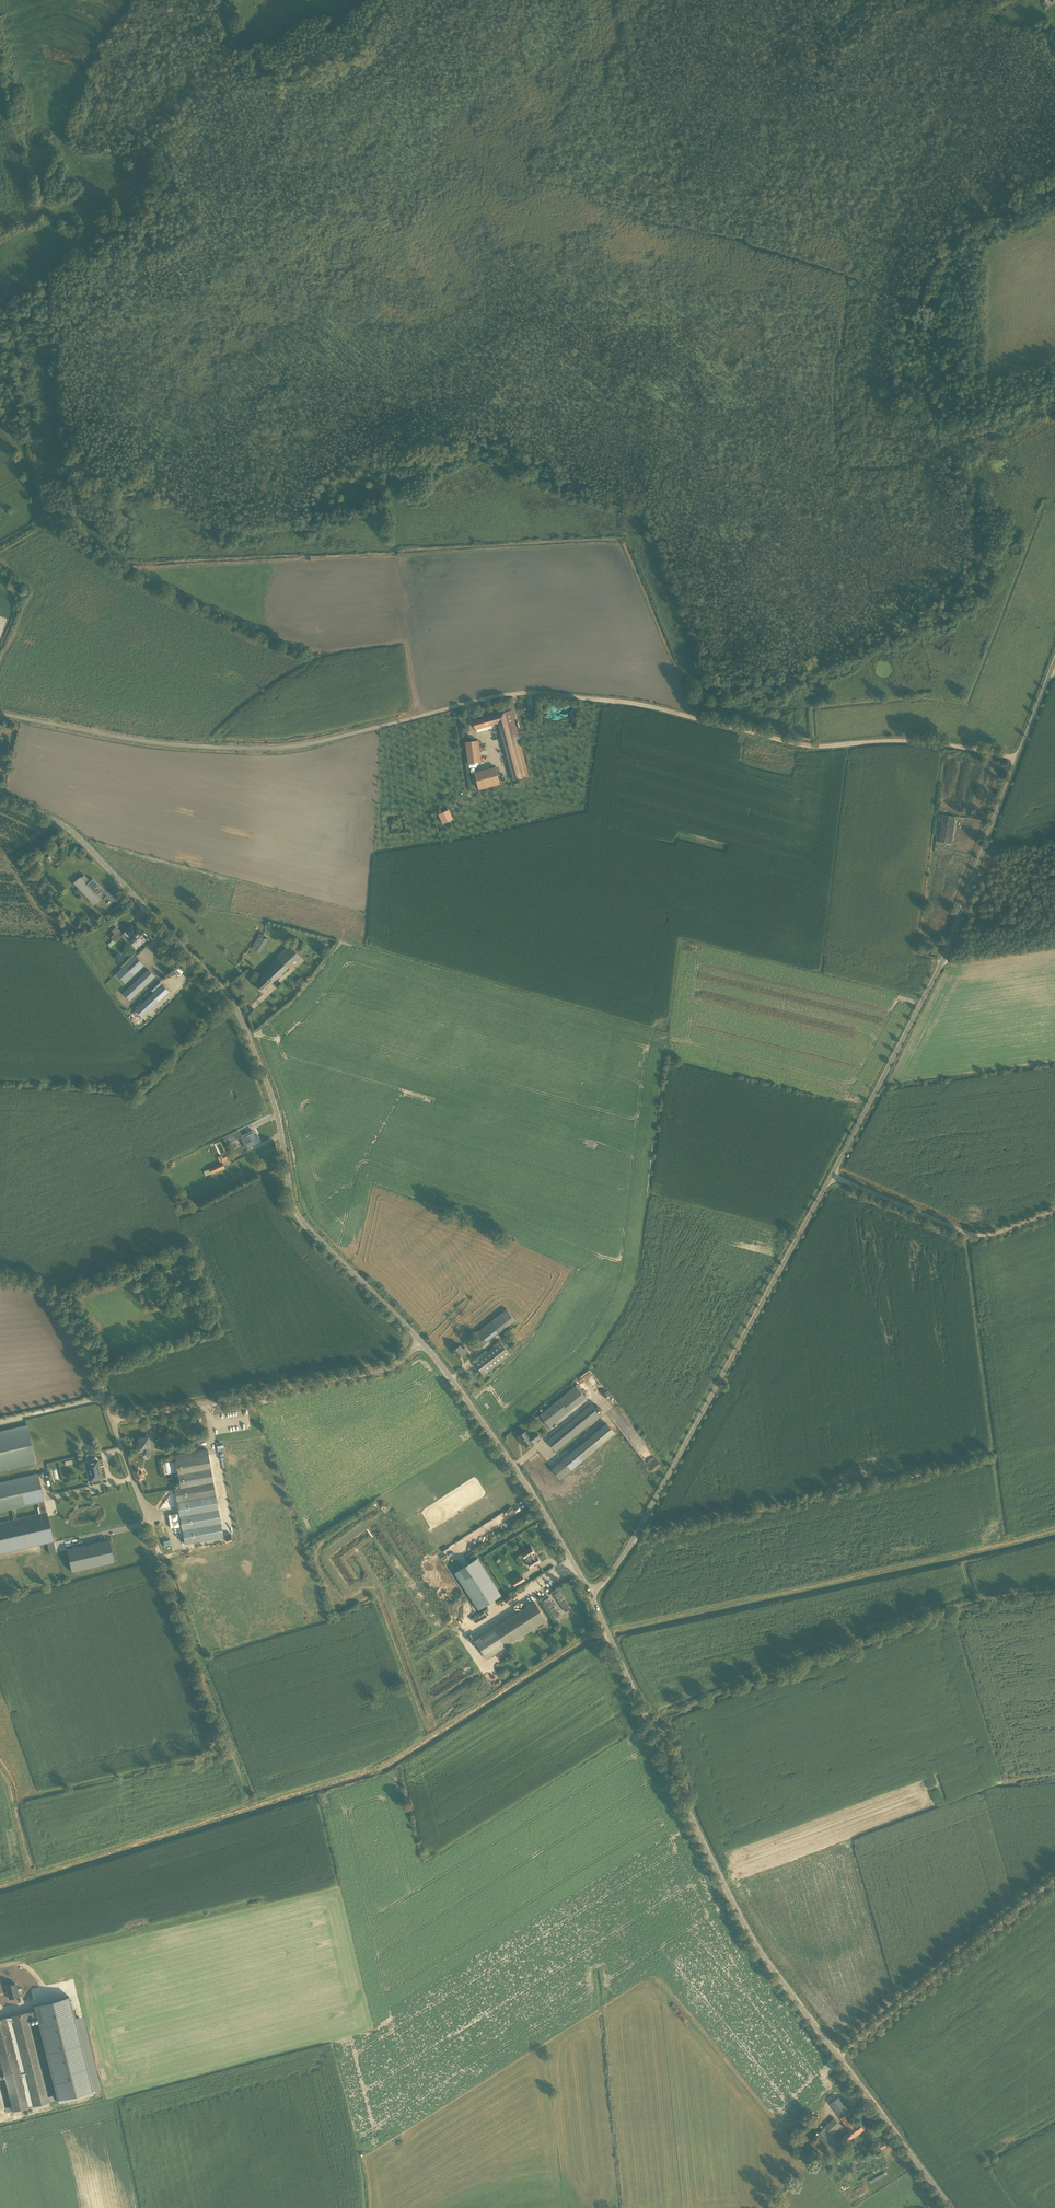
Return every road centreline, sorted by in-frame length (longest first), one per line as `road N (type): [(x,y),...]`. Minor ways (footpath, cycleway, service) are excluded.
road 1 (unclassified): [(421,1342),(301,1222),(250,1041),(214,978),(81,841),(0,795)]
road 2 (unclassified): [(831,1175),(938,964),(1054,655)]
road 3 (unclassified): [(838,2056),(746,1927),(590,1591)]
road 4 (unclassified): [(0,713),(167,744),(263,748),(520,693)]
road 5 (track): [(1018,759),(902,740),(796,744),(636,703),(520,693)]
road 6 (unclassified): [(590,1591),(639,1531),(831,1175)]
road 7 (track): [(1054,1593),(952,1608),(649,1722)]
road 8 (track): [(639,1531),(982,1452)]
road 9 (unclassified): [(421,1342),(389,1366),(112,1421)]
road 10 (unclassified): [(590,1591),(476,1408),(421,1342)]
road 11 (track): [(0,555),(43,529),(46,519),(10,312),(0,301)]
road 12 (unclassified): [(838,2056),(1054,1882)]
road 13 (unclassified): [(831,1175),(978,1231),(1054,1204)]
road 14 (track): [(161,1558),(229,1744)]
road 15 (unclassified): [(112,1421),(59,1303),(40,1283),(0,1274)]
road 16 (unclassified): [(951,2207),(838,2056)]
road 17 (unclassified): [(161,1558),(112,1421)]

